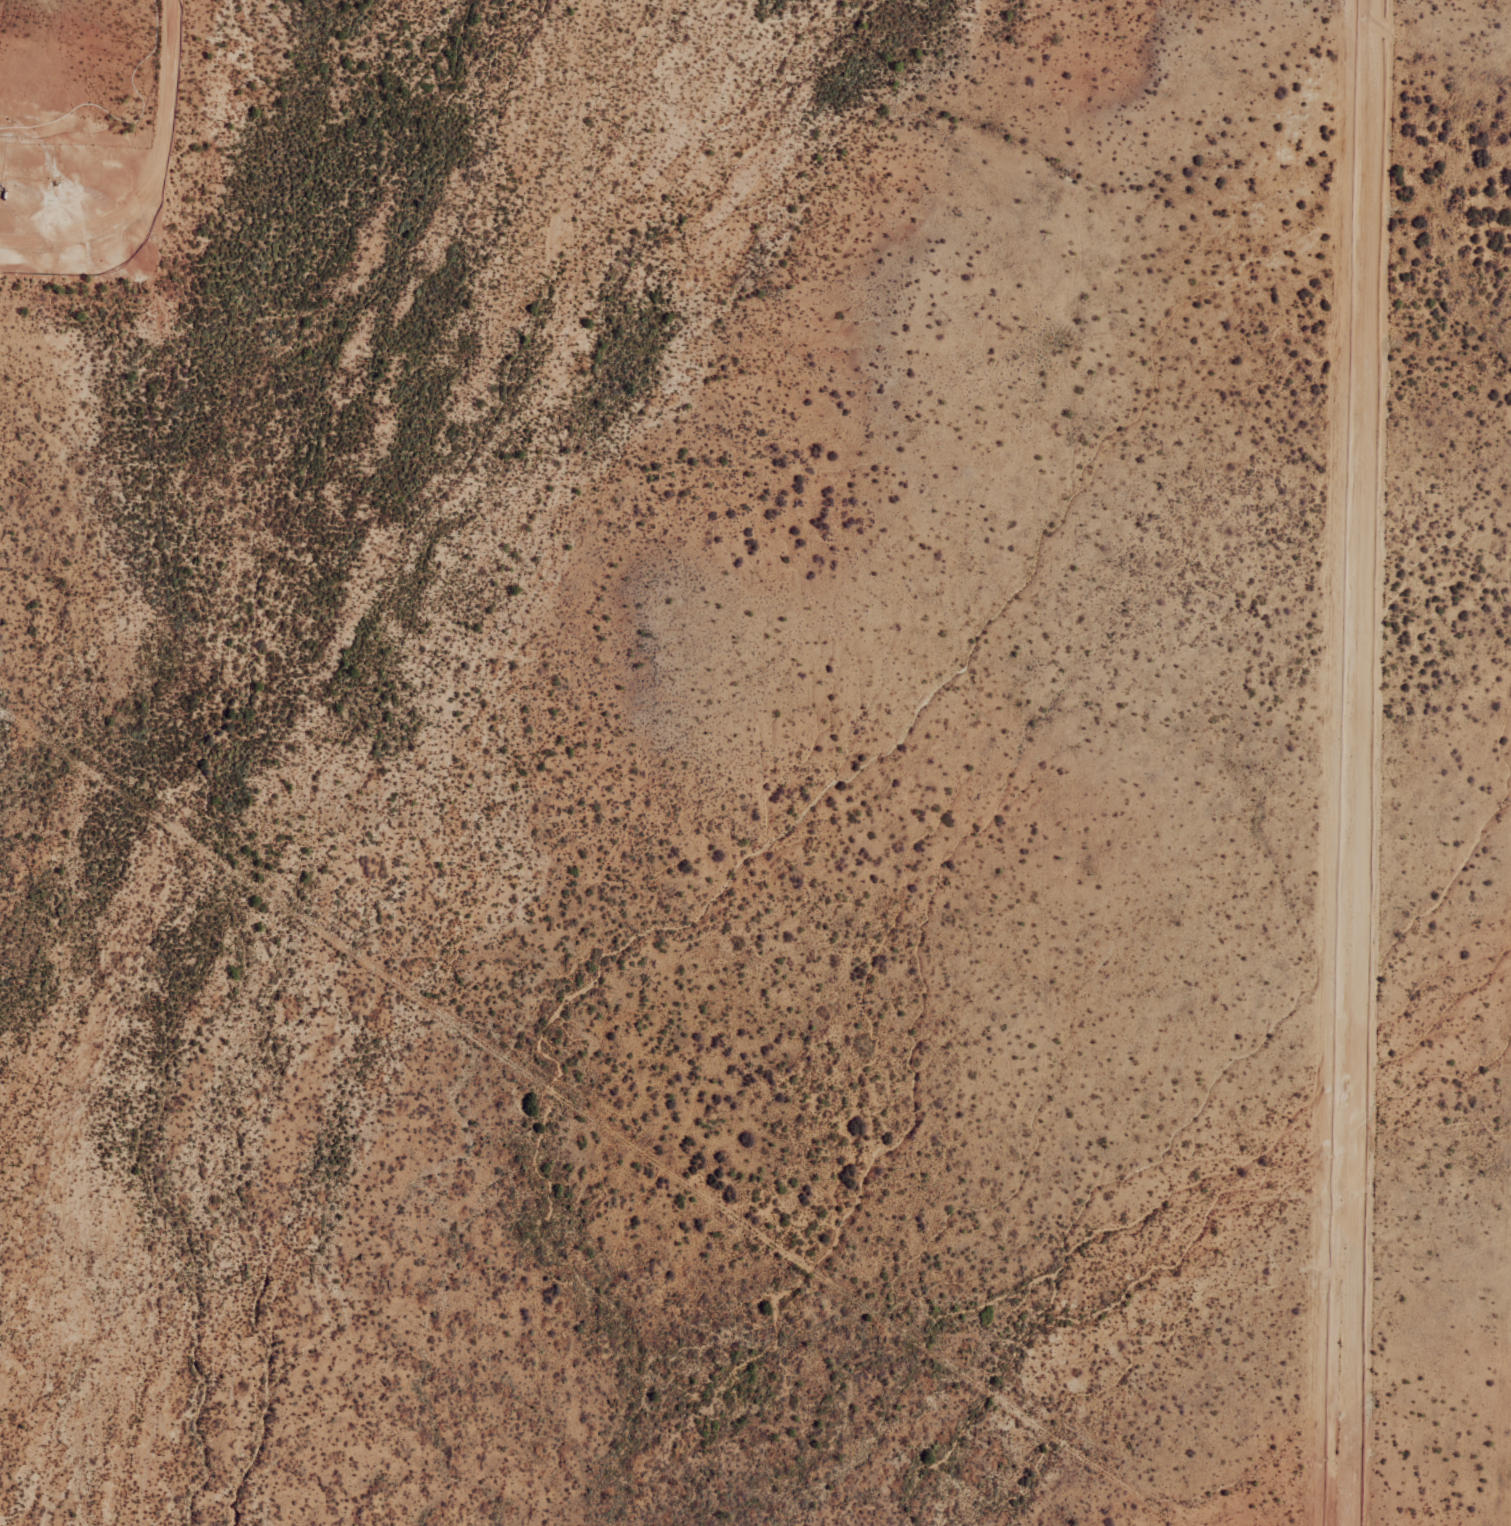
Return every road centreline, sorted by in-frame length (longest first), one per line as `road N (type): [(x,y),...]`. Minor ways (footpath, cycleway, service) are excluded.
road 1 (residential): [(0,233),(109,240),(165,135),(166,0)]

